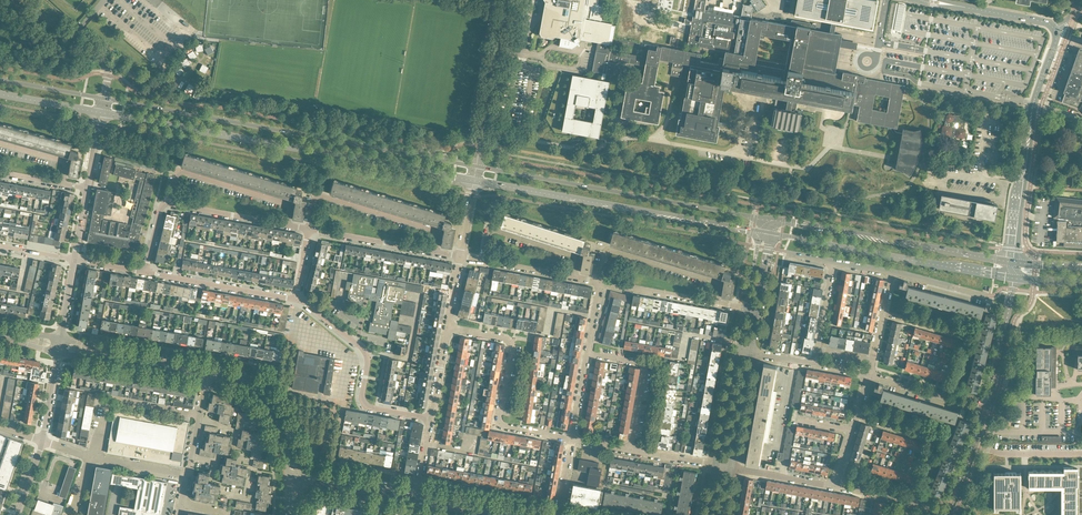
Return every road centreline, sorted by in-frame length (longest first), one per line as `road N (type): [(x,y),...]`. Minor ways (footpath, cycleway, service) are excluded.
road 1 (secondary): [(102,113),(474,180)]
road 2 (secondary): [(476,166),(105,98)]
road 3 (secondary): [(763,218),(476,166)]
road 4 (secondary): [(474,180),(760,232)]
road 5 (secondary): [(772,235),(1013,276)]
road 6 (secondary): [(1014,262),(775,219)]
road 7 (unclassified): [(449,327),(510,341),(500,423),(572,439)]
road 8 (residential): [(430,418),(367,407),(365,353),(296,299)]
road 9 (unclassified): [(435,252),(432,230),(320,197),(309,229)]
road 10 (unclassified): [(287,225),(286,204),(182,173),(171,203)]
road 11 (unclassified): [(600,282),(612,251),(714,280),(716,302)]
road 12 (residential): [(296,299),(145,272)]
road 13 (residential): [(91,456),(115,400),(199,415)]
road 14 (residential): [(629,450),(644,367),(588,353)]
road 15 (residential): [(987,409),(1013,276)]
road 16 (unclassified): [(483,260),(494,231),(572,256),(575,277)]
road 17 (unclassified): [(483,131),(506,0)]
road 18 (unclassified): [(1054,28),(925,0)]
road 19 (unclassified): [(435,252),(309,229)]
road 20 (residential): [(303,472),(270,396),(231,376)]
road 21 (residential): [(987,409),(869,375)]

